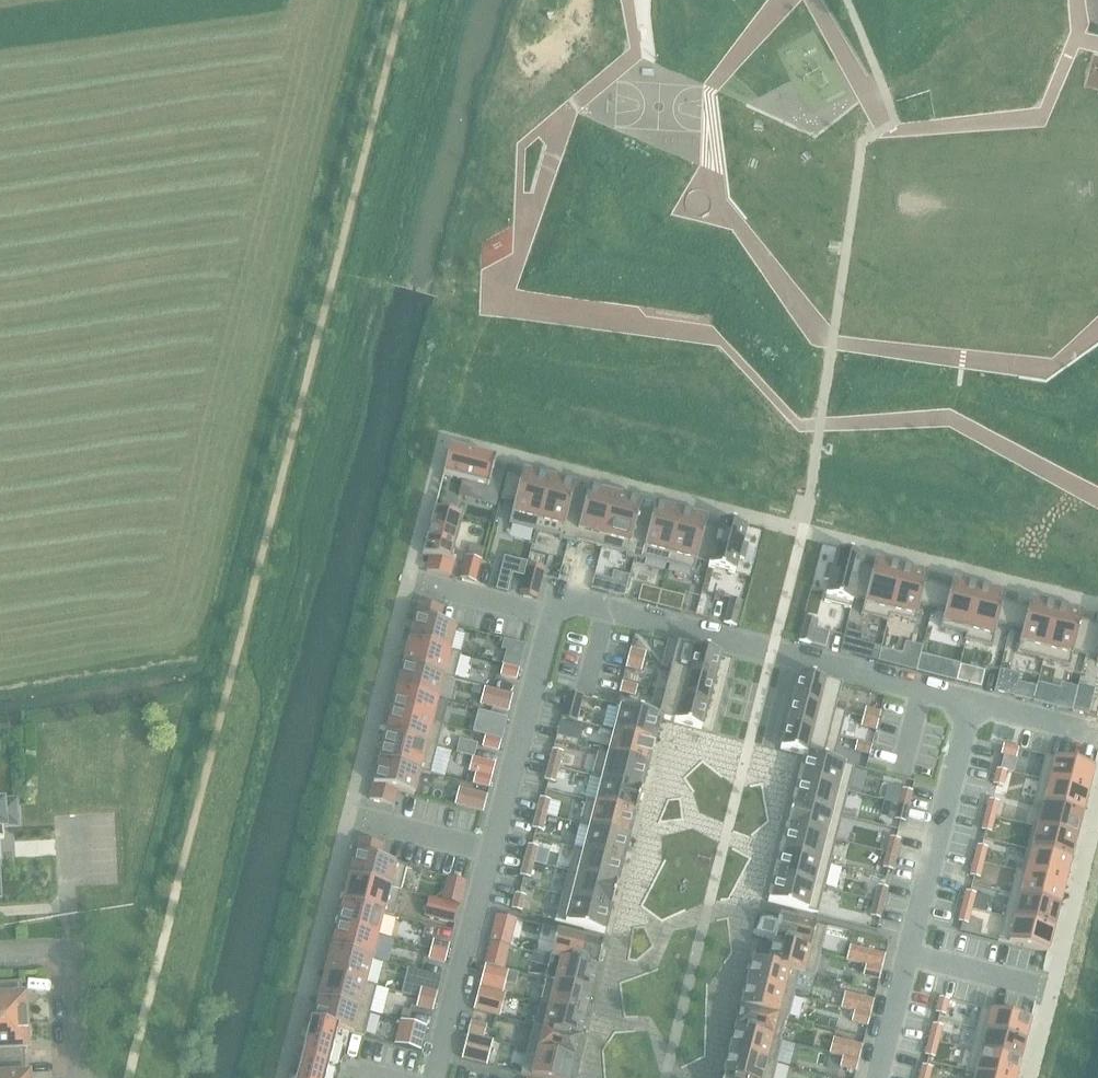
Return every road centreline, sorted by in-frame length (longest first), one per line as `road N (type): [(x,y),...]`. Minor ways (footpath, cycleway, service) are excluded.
road 1 (residential): [(877,1077),(970,703),(573,601),(556,607),(544,632),(434,1077)]
road 2 (residential): [(75,1077),(74,978),(65,954),(0,952)]

